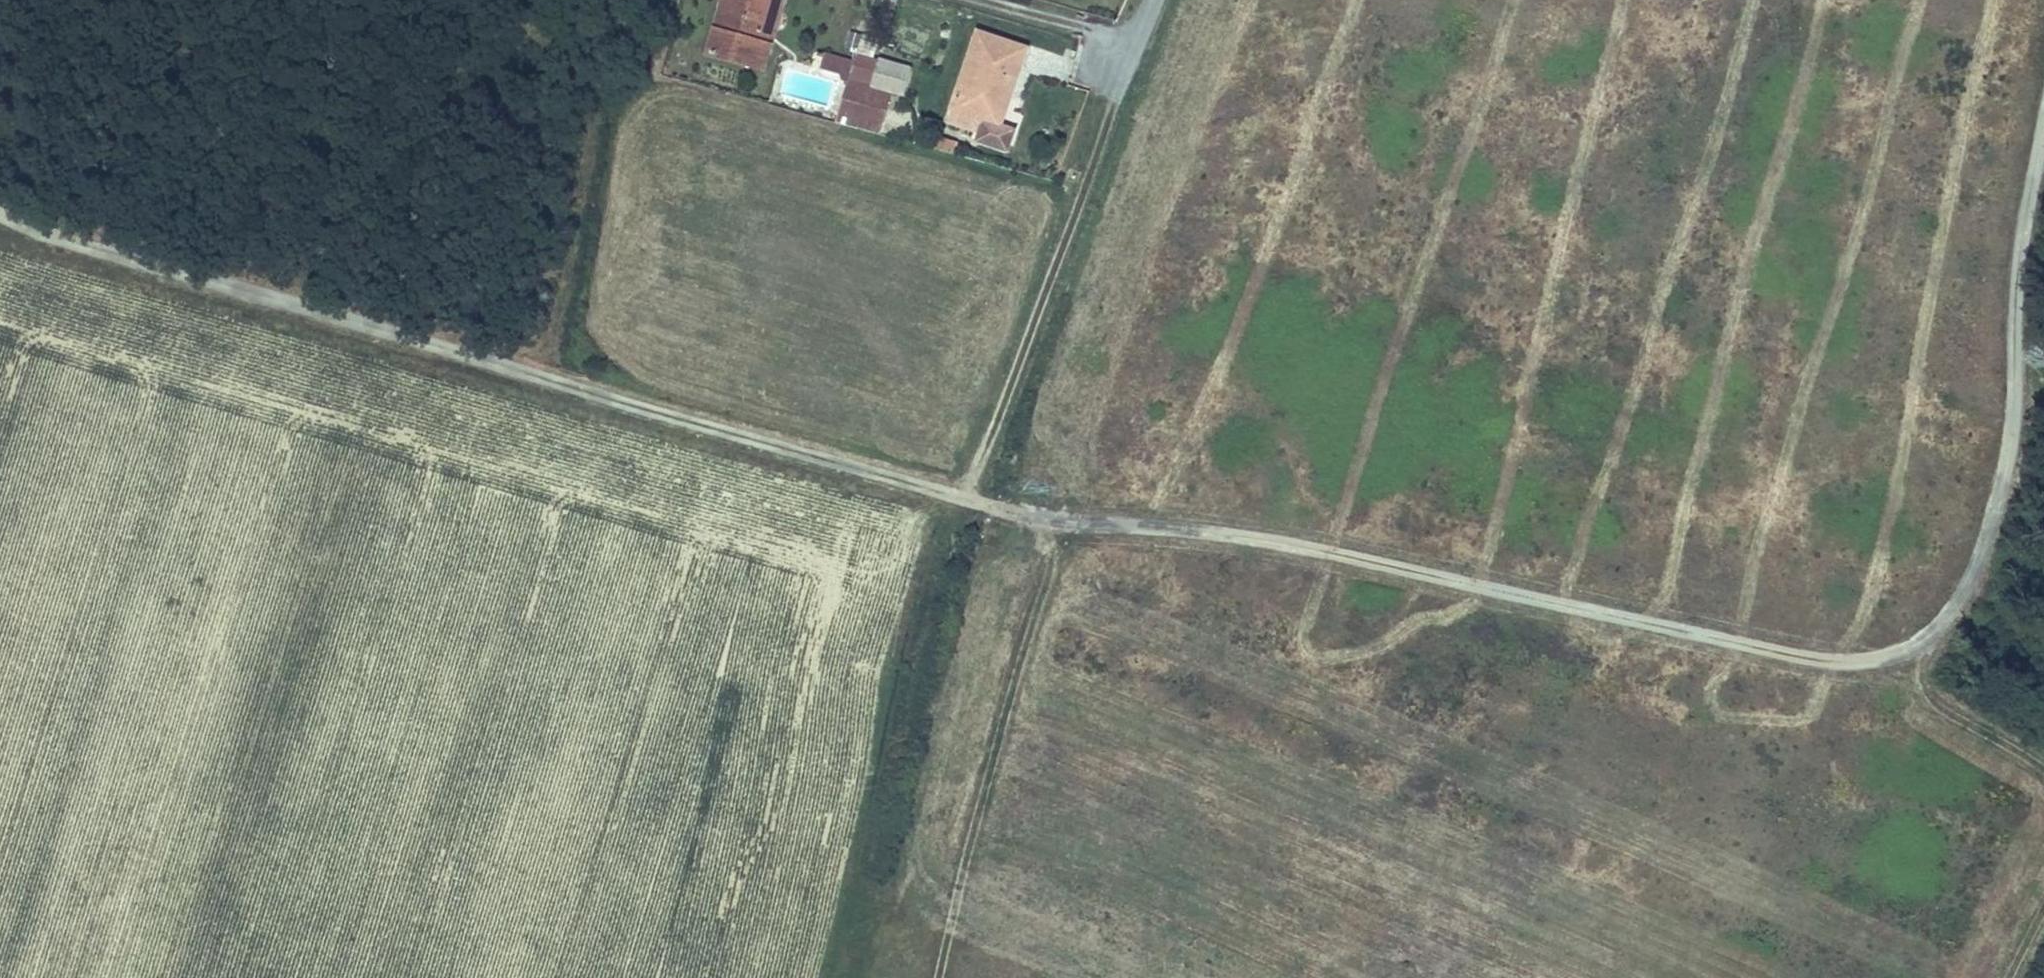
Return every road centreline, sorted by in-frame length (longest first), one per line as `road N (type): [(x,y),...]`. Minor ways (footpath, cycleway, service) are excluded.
road 1 (track): [(2043,145),(2029,220),(2014,475),(1981,572),(1938,628),(1896,658),(1824,659),(1261,542),(1034,519),(961,498)]
road 2 (track): [(0,215),(961,498)]
road 3 (track): [(961,498),(1015,380),(1115,99)]

